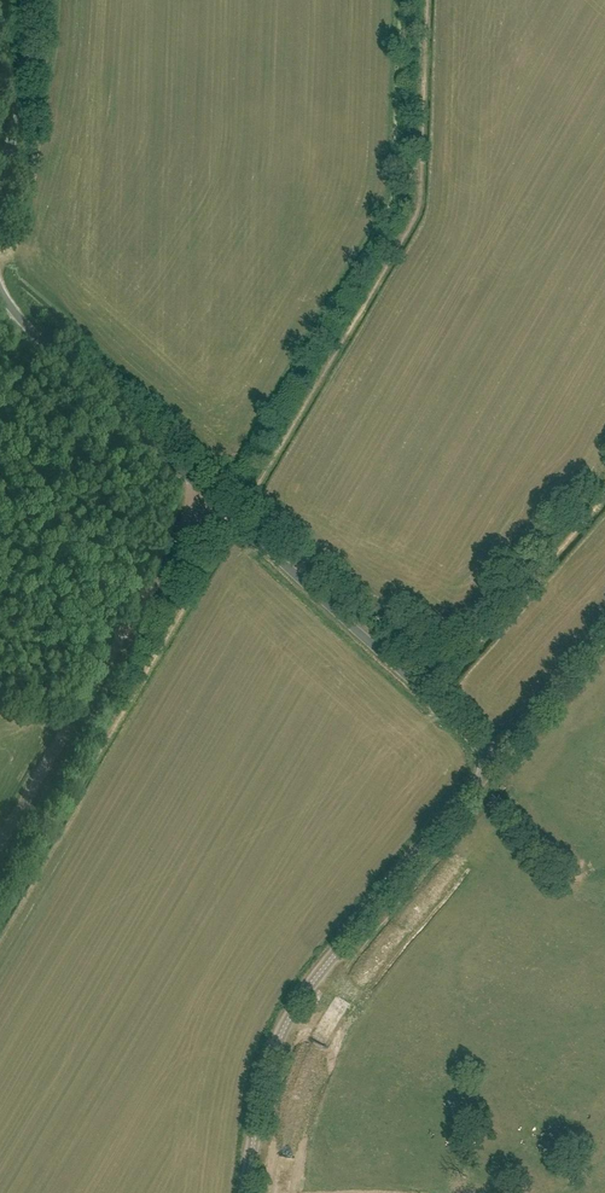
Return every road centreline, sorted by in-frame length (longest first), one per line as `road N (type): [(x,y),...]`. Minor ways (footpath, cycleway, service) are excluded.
road 1 (unclassified): [(248,1192),(258,1120),(296,1014),(498,758)]
road 2 (unclassified): [(207,494),(0,844)]
road 3 (unclassified): [(498,758),(207,494)]
road 4 (unclassified): [(207,494),(23,323),(0,292)]
road 5 (unclassified): [(0,178),(29,67),(35,0)]
road 6 (unclassified): [(498,758),(604,630)]

